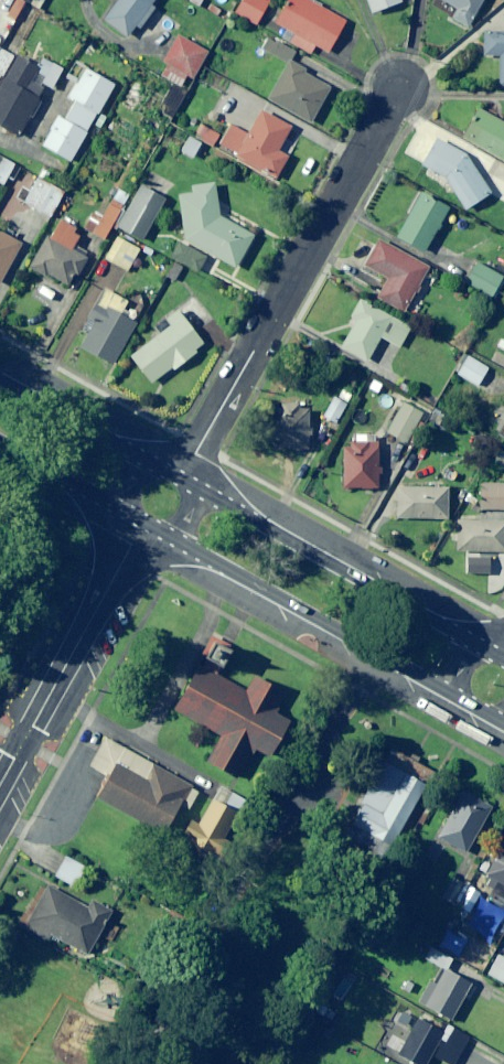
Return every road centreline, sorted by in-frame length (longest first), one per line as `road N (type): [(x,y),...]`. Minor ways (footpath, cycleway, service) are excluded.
road 1 (residential): [(404,83),(174,479)]
road 2 (primary): [(195,491),(478,648)]
road 3 (primary): [(443,701),(169,546)]
road 4 (residential): [(0,783),(140,530)]
road 5 (primary): [(0,382),(151,466)]
road 6 (primary): [(119,518),(0,451)]

